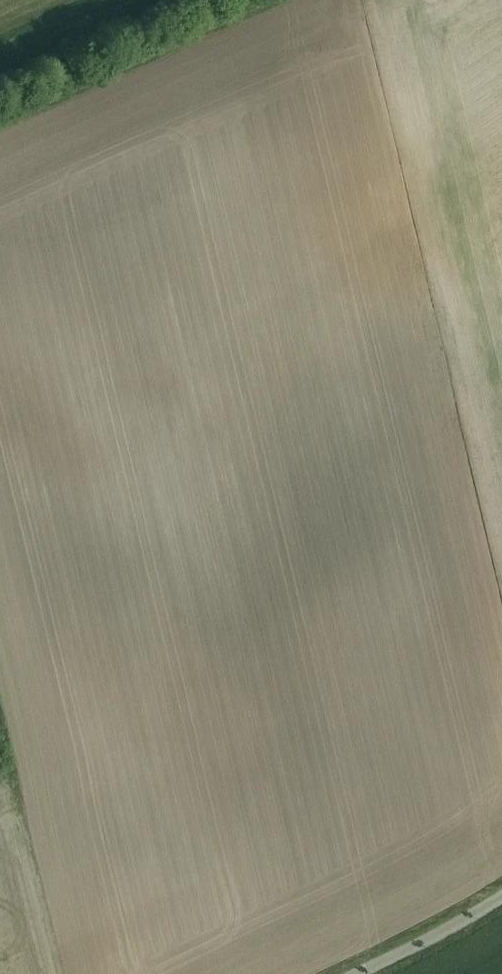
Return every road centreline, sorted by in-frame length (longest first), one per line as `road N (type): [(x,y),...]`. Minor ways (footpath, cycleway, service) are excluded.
road 1 (track): [(258,0),(0,117)]
road 2 (unclassified): [(501,897),(361,973)]

